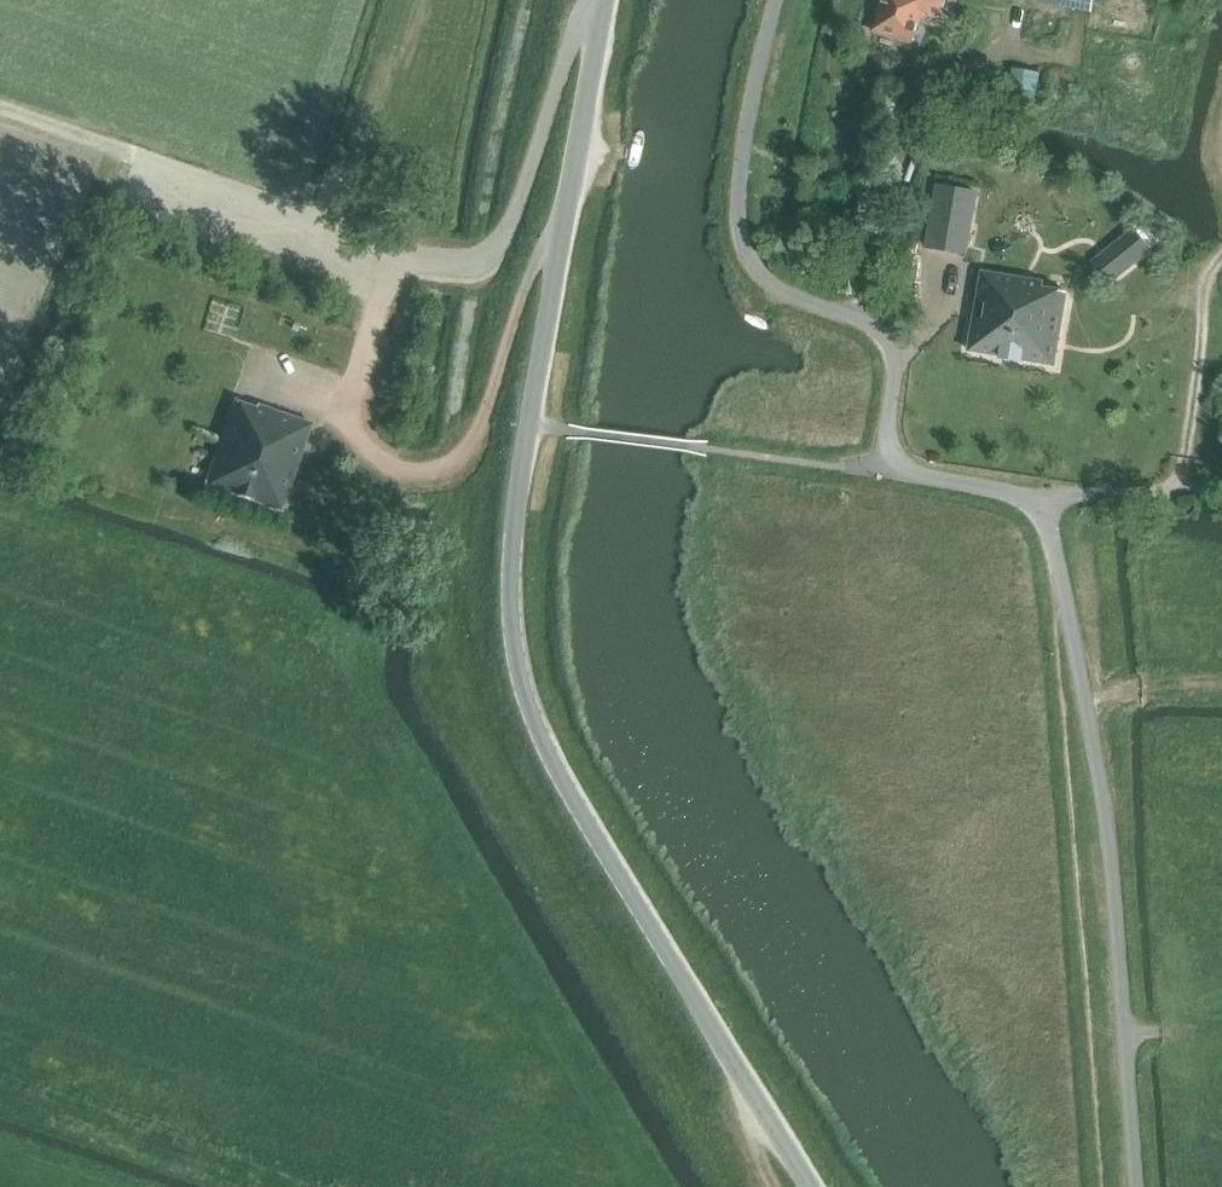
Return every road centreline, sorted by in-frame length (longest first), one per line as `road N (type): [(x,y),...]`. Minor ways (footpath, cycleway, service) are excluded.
road 1 (unclassified): [(1137,1186),(1109,830),(1048,531),(1013,497),(881,472),(895,369),(891,347),(859,320),(771,286),(747,258),(740,213),(747,139),(777,0)]
road 2 (tertiary): [(810,1186),(568,789),(517,655),(512,577),(519,497),(606,0)]
road 3 (track): [(0,111),(396,251)]
road 4 (track): [(1221,256),(1203,291),(1176,491)]
road 5 (track): [(1176,491),(1061,492),(1043,521)]

